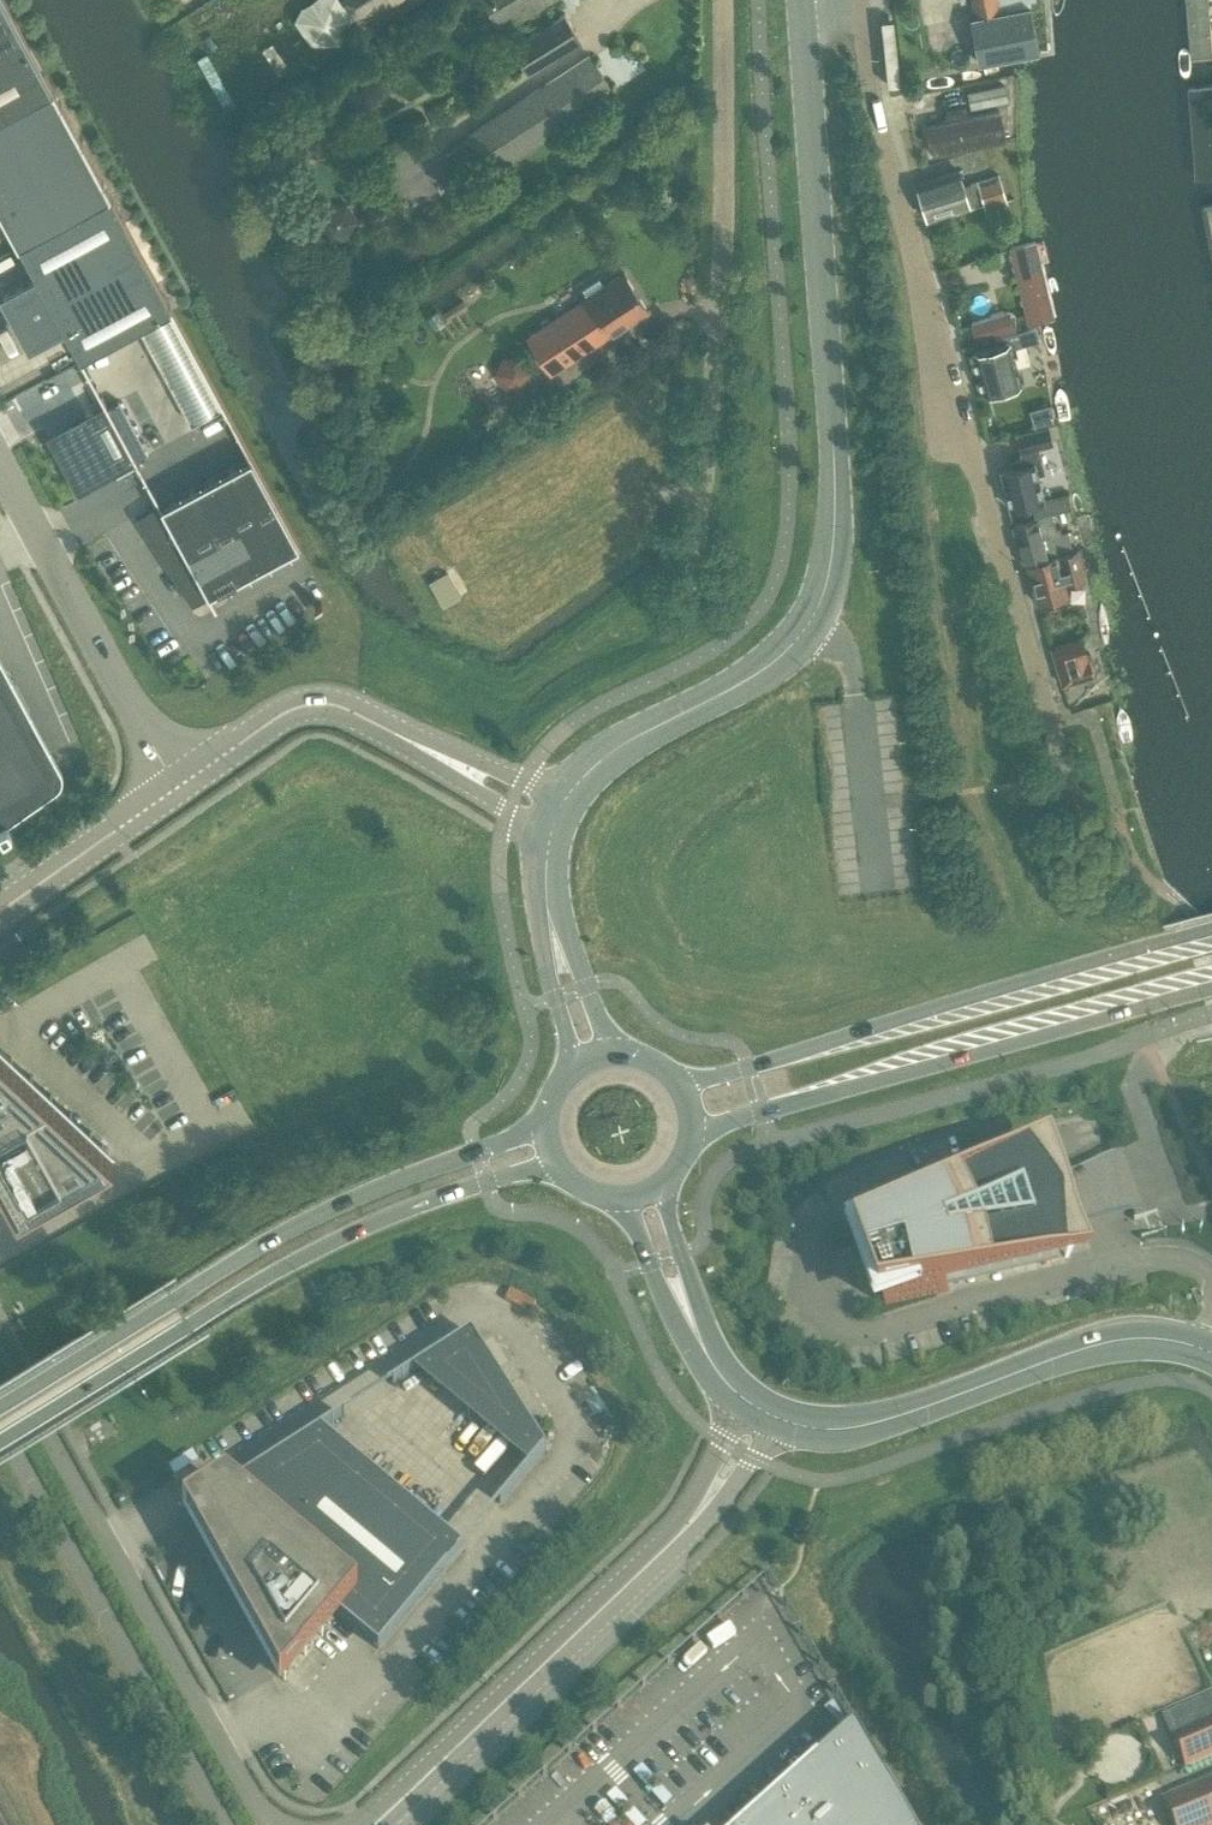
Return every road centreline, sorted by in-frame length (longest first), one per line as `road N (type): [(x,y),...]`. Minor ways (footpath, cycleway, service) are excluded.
road 1 (secondary): [(556,816),(584,774),(611,751),(775,660),(801,635),(826,589),(836,499),(799,0)]
road 2 (unclassified): [(1093,813),(1066,780),(955,402),(889,135),(868,0)]
road 3 (trunk): [(0,1437),(332,1244),(553,1163)]
road 4 (trunk): [(543,1129),(354,1197),(268,1239),(0,1401)]
road 5 (unclassified): [(765,1412),(690,1525),(374,1824)]
road 6 (secondary): [(1211,931),(679,1084)]
road 7 (unclassified): [(267,1824),(0,1351)]
road 8 (secondary): [(692,1131),(1211,981)]
road 9 (unclassified): [(723,0),(725,206),(705,486)]
road 10 (tertiary): [(1211,1352),(1137,1337),(1076,1351),(915,1412),(837,1429),(765,1412)]
road 11 (unclassified): [(0,1427),(226,1824)]
road 12 (unclassified): [(175,789),(278,717),(314,703),(352,712),(556,816)]
road 13 (unclassified): [(175,789),(0,465)]
road 14 (unclassified): [(0,911),(175,789)]
road 15 (tertiary): [(627,1199),(661,1296),(708,1354)]
road 16 (tertiary): [(708,1354),(662,1185)]
road 17 (secondary): [(545,900),(542,952),(573,1066)]
road 18 (secondary): [(613,1051),(572,944),(545,900)]

